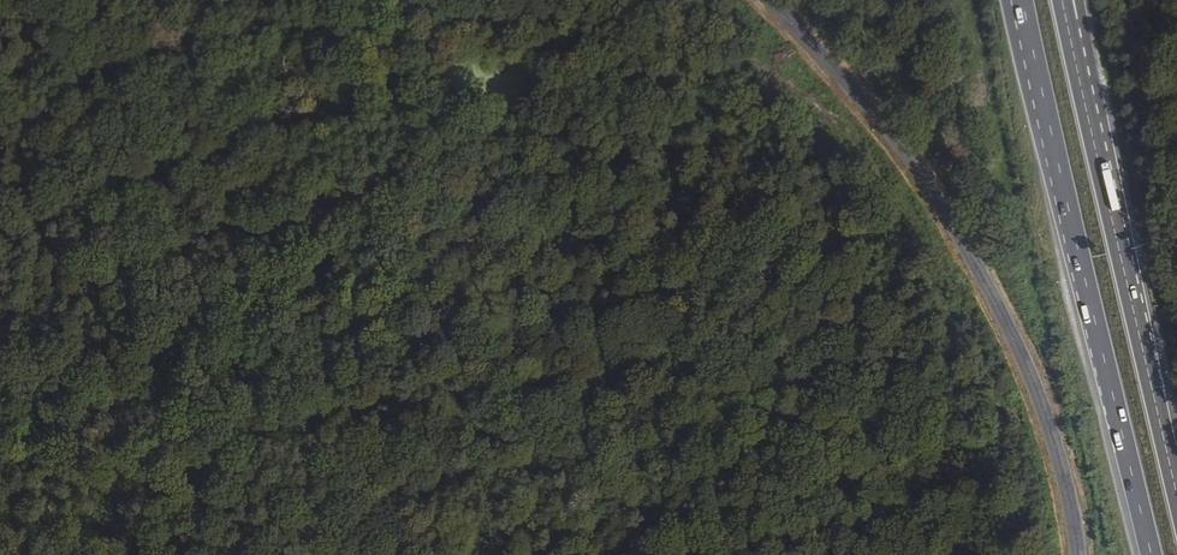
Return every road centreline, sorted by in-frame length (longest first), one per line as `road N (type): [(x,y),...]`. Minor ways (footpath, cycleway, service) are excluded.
road 1 (tertiary): [(1076,554),(1040,419),(932,190),(773,0)]
road 2 (track): [(59,0),(197,554)]
road 3 (trunk): [(1023,0),(1151,554)]
road 4 (trunk): [(1176,498),(1063,7)]

